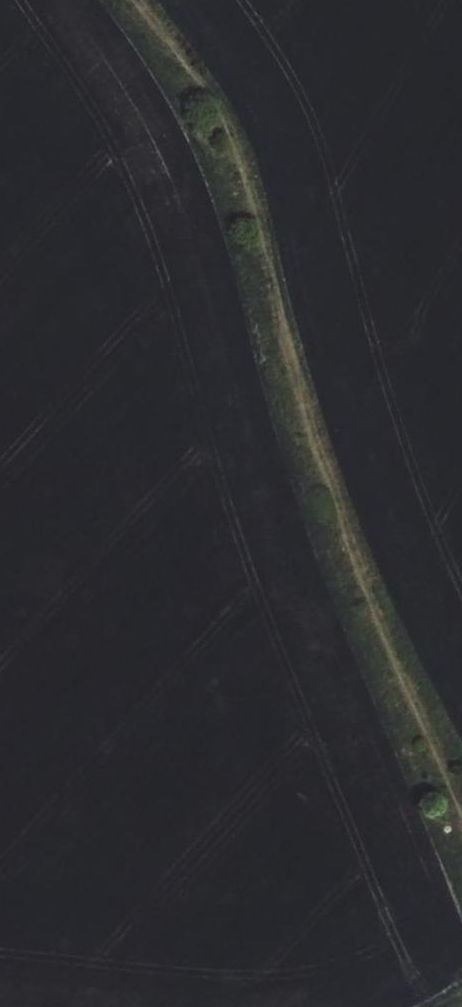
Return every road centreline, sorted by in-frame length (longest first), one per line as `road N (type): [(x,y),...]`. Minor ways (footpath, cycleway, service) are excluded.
road 1 (track): [(461,815),(352,553),(234,150),(138,0)]

